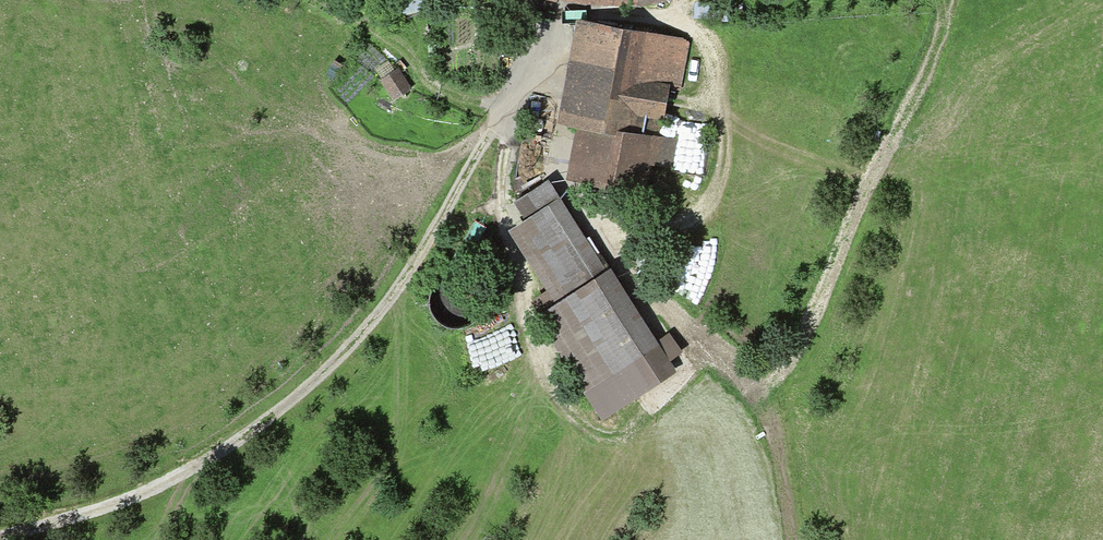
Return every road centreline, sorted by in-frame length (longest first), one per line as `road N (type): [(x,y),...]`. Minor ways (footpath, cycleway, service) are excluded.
road 1 (track): [(521,74),(561,92),(555,175),(605,253),(663,319),(740,374),(779,376),(806,336),(868,177),(914,96),(952,0)]
road 2 (track): [(534,29),(521,74),(442,217),(400,286),(330,365),(206,461),(82,515),(0,536)]
road 3 (track): [(503,108),(425,80),(401,51),(327,0)]

